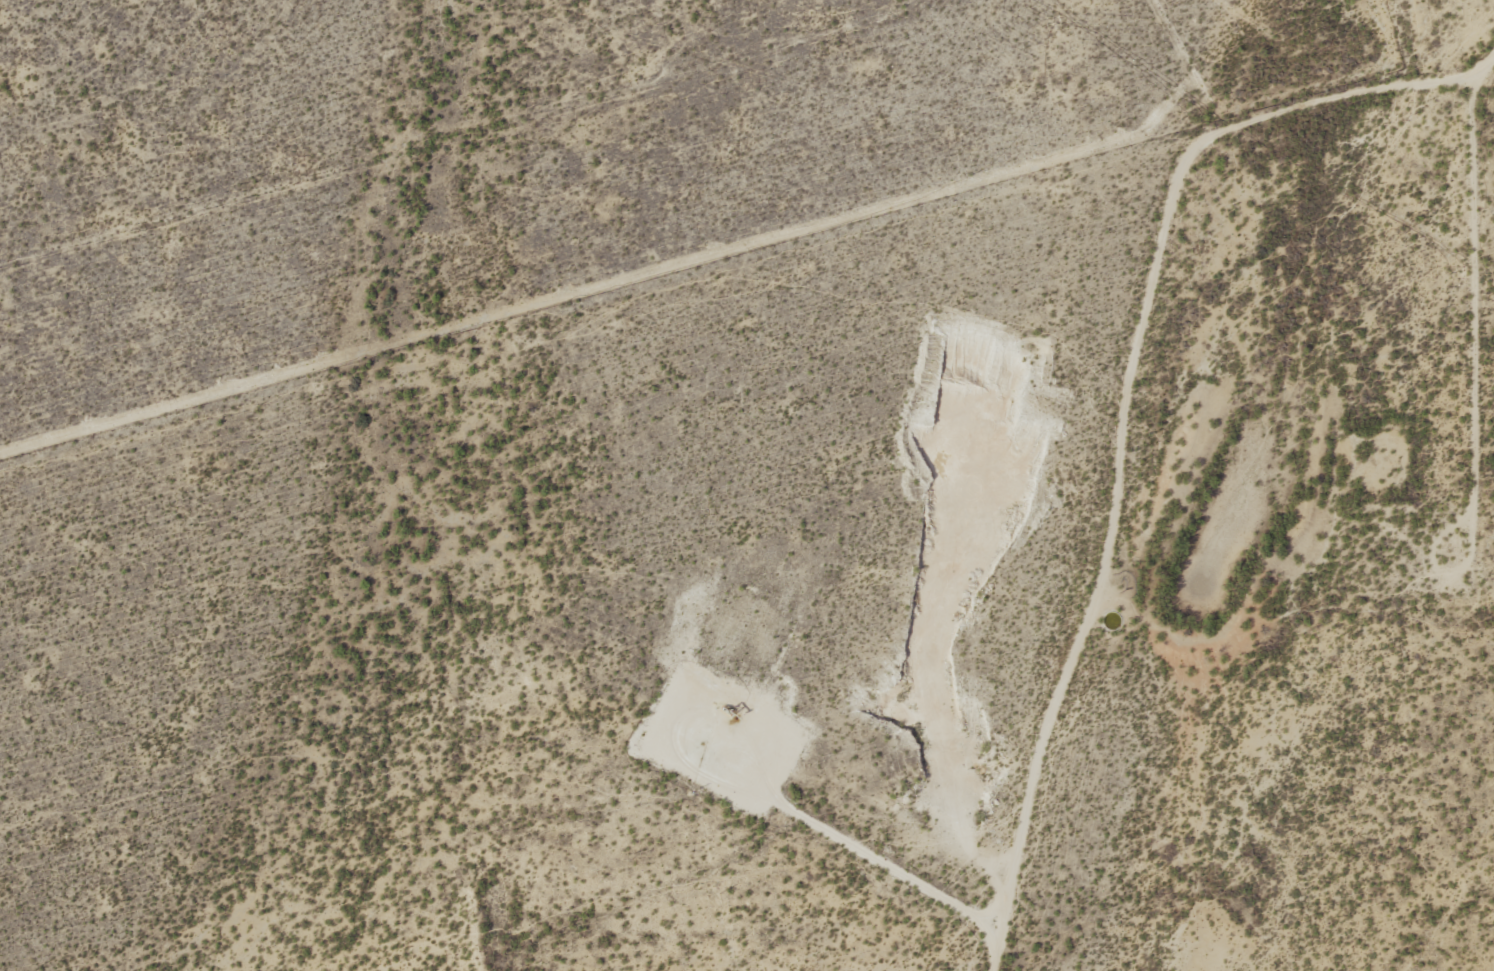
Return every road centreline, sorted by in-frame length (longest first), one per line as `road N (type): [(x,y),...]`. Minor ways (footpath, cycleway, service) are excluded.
road 1 (track): [(999,970),(1036,773),(1110,562),(1122,501),(1125,389),(1178,173),(1210,94),(1156,0)]

